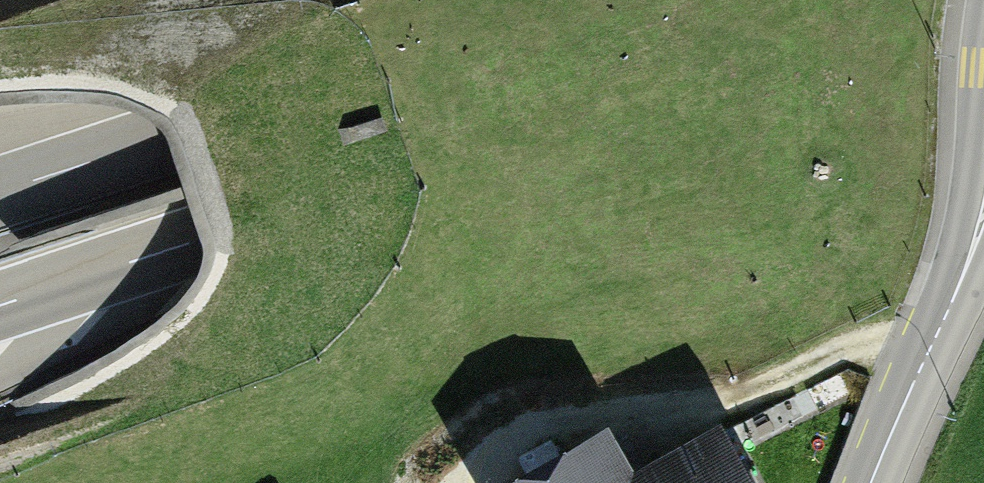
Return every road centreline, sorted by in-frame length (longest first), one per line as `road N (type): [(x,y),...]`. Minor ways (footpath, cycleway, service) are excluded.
road 1 (motorway): [(0,307),(930,0)]
road 2 (motorway): [(572,0),(0,190)]
road 3 (tertiary): [(872,482),(983,216)]

